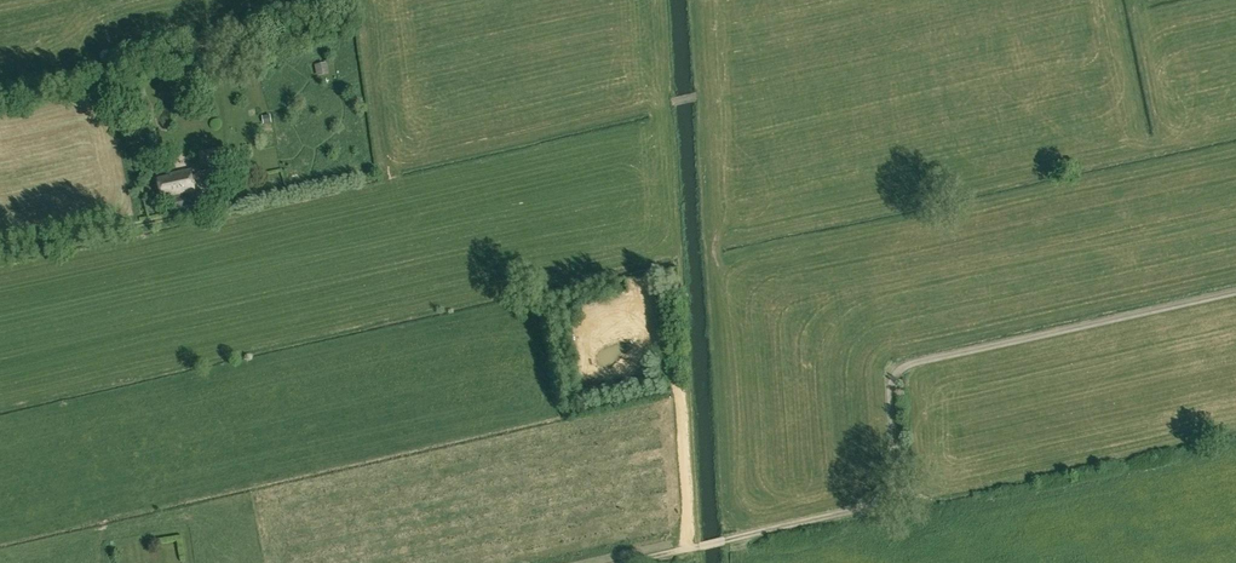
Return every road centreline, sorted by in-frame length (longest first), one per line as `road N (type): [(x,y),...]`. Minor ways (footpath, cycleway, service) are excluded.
road 1 (track): [(1235,291),(902,366),(889,385),(894,483),(879,501),(697,546)]
road 2 (unclassified): [(0,255),(123,226)]

